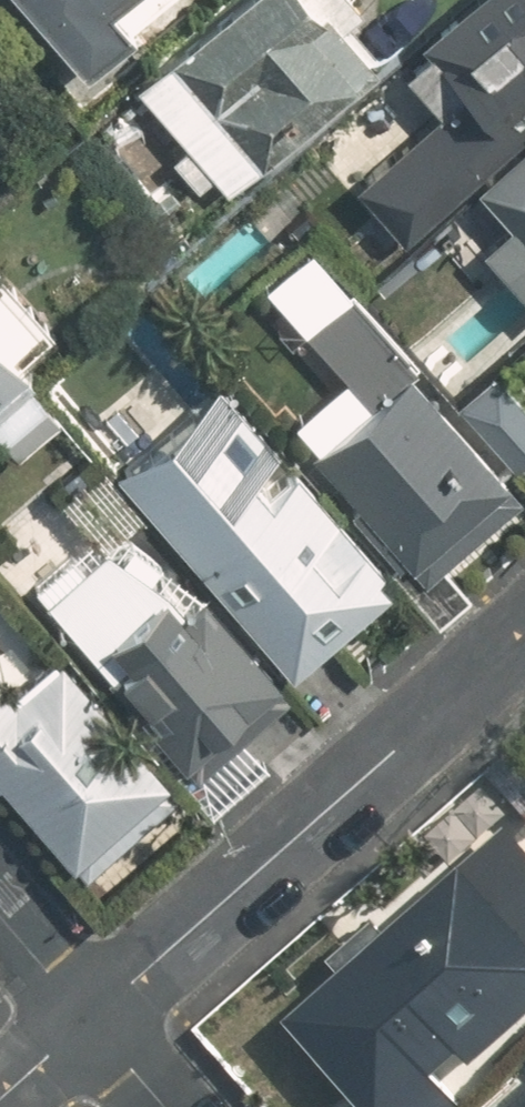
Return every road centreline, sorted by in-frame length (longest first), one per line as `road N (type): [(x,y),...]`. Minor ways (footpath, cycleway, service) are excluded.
road 1 (residential): [(89,1018),(524,640)]
road 2 (residential): [(89,1018),(0,914)]
road 3 (residential): [(0,1099),(89,1018)]

